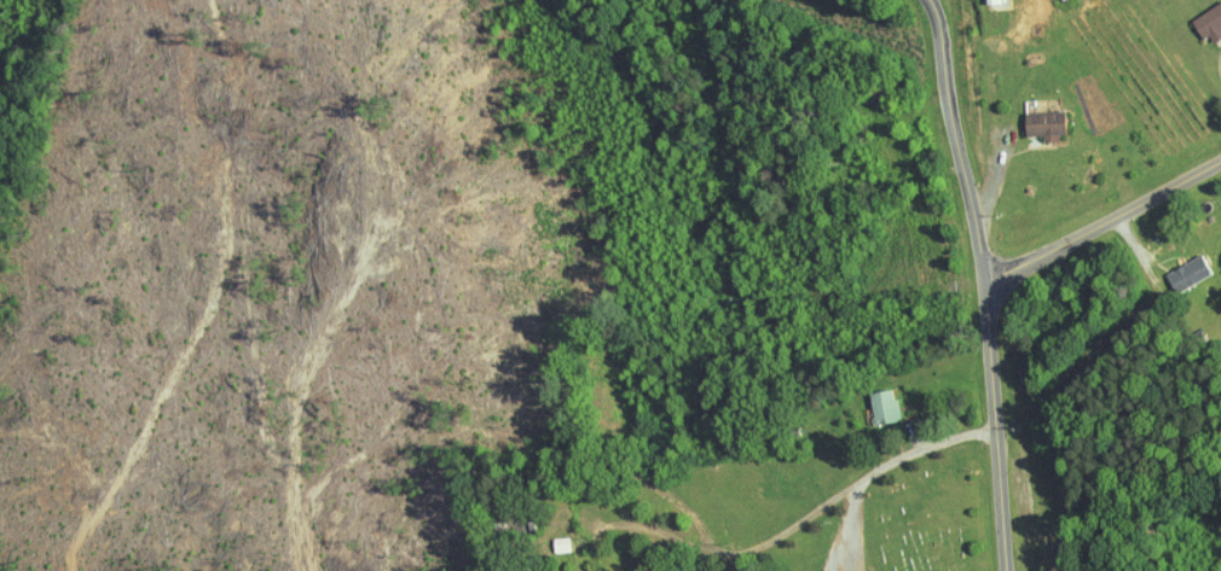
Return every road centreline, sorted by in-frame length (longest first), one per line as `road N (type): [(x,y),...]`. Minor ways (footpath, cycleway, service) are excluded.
road 1 (residential): [(999,436),(965,433),(920,448),(743,552),(629,520),(595,541),(509,548)]
road 2 (residential): [(1007,570),(999,436),(974,268)]
road 3 (residential): [(1220,146),(1064,231),(974,268)]
road 4 (residential): [(974,268),(939,106),(936,0)]

